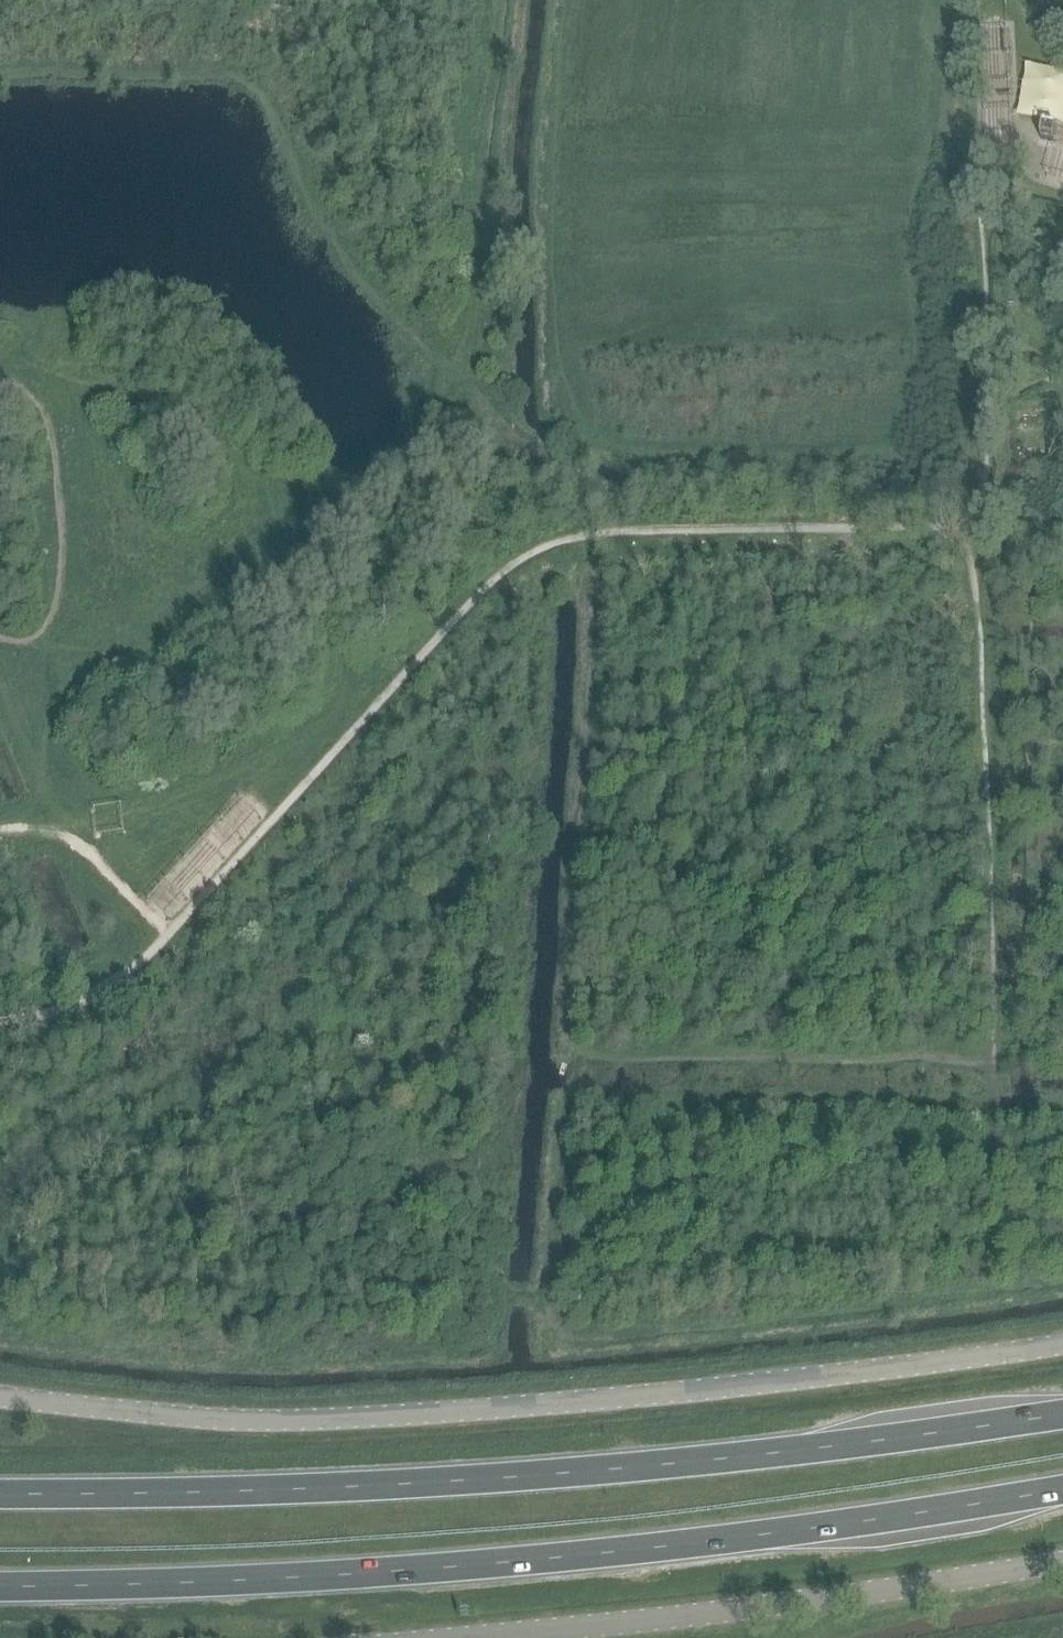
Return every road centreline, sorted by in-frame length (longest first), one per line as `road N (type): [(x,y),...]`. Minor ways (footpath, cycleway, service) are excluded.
road 1 (trunk): [(0,1586),(322,1575),(631,1551),(1062,1490)]
road 2 (tertiary): [(0,1396),(256,1421),(494,1410),(1062,1347)]
road 3 (trunk): [(1062,1417),(616,1472),(326,1489),(0,1494)]
road 4 (tertiary): [(470,1637),(1062,1562)]

